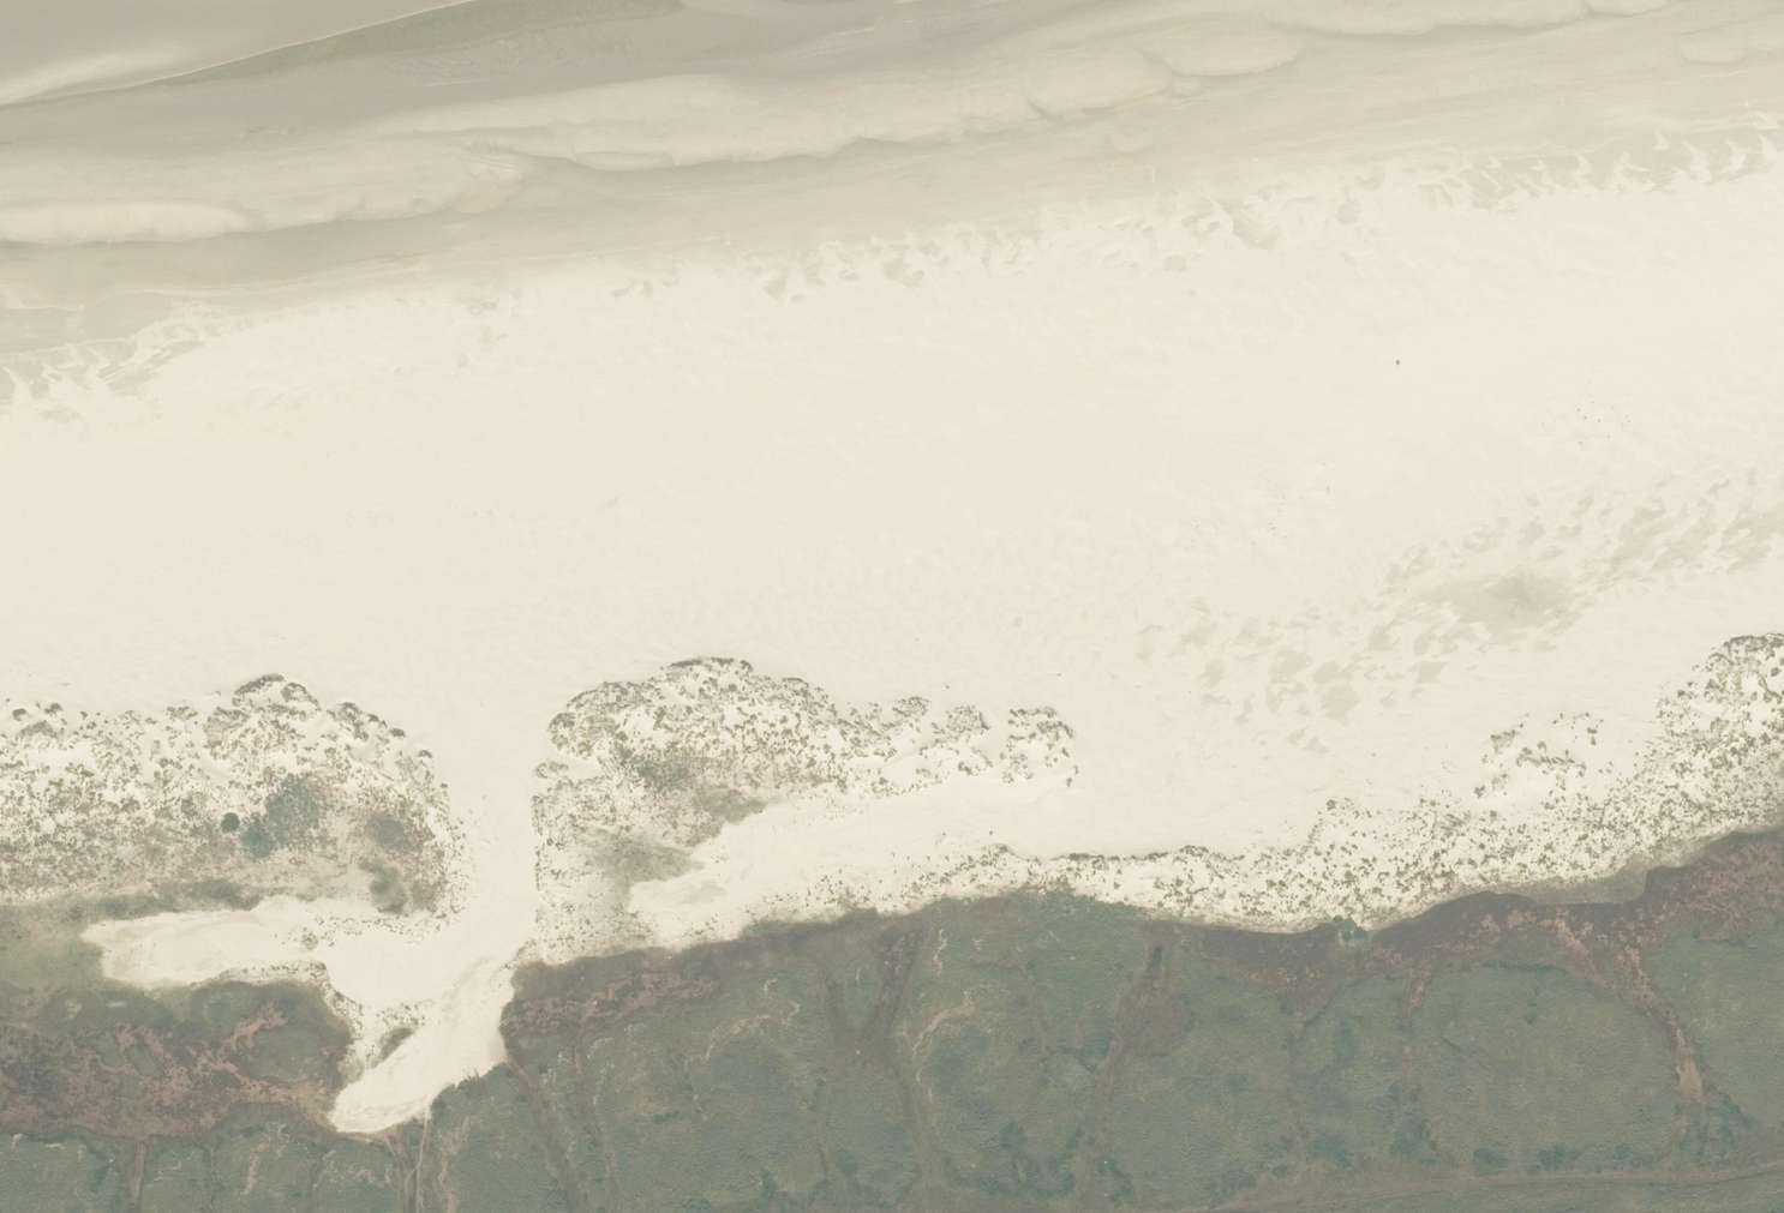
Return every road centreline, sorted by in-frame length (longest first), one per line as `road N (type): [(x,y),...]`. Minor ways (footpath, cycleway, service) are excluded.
road 1 (track): [(1783,1167),(1709,1181),(1514,1182),(1209,1212)]

